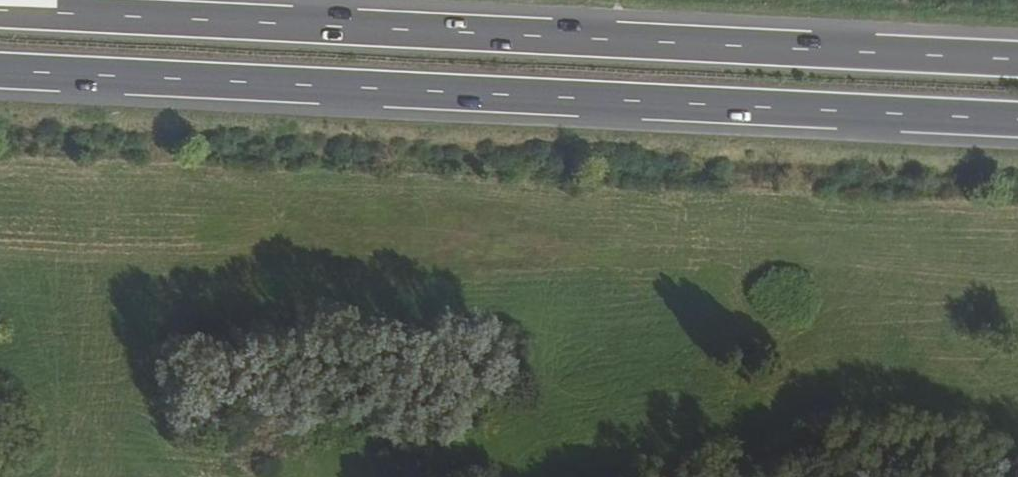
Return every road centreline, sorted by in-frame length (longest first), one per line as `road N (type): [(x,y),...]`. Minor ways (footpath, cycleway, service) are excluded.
road 1 (trunk): [(1017,58),(0,9)]
road 2 (trunk): [(0,70),(1017,119)]

